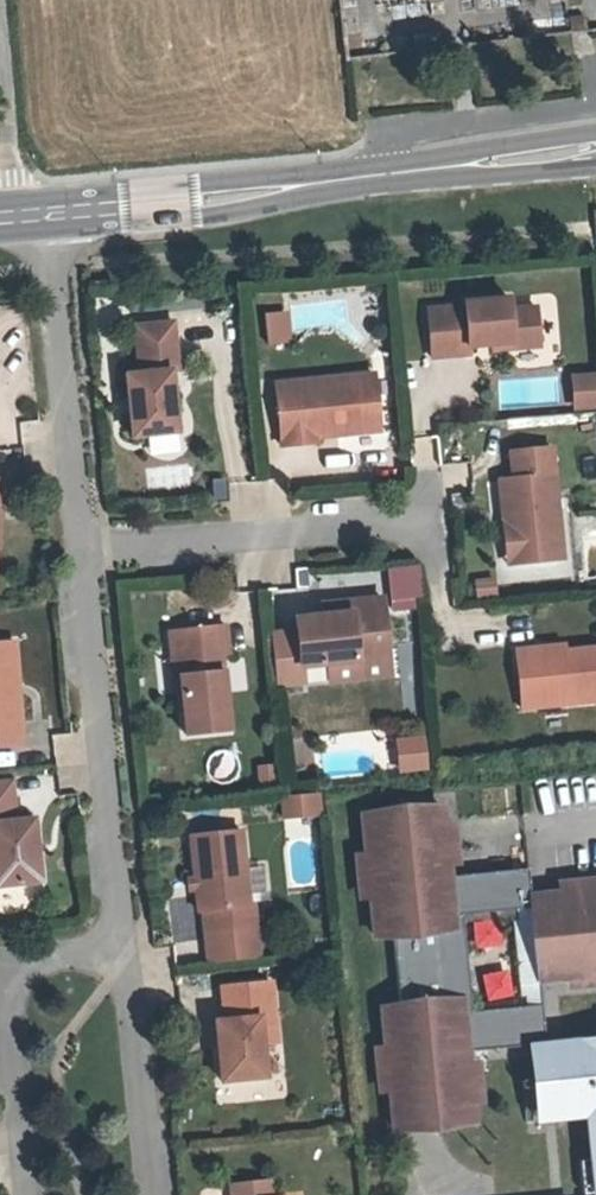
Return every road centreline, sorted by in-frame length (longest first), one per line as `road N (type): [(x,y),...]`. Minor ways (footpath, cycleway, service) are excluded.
road 1 (secondary): [(48,212),(595,154)]
road 2 (residential): [(86,547),(122,935)]
road 3 (residential): [(86,547),(439,523)]
road 4 (residential): [(48,212),(86,547)]
road 5 (residential): [(30,1194),(8,999),(27,967),(122,935)]
road 6 (residential): [(122,935),(153,1194)]

